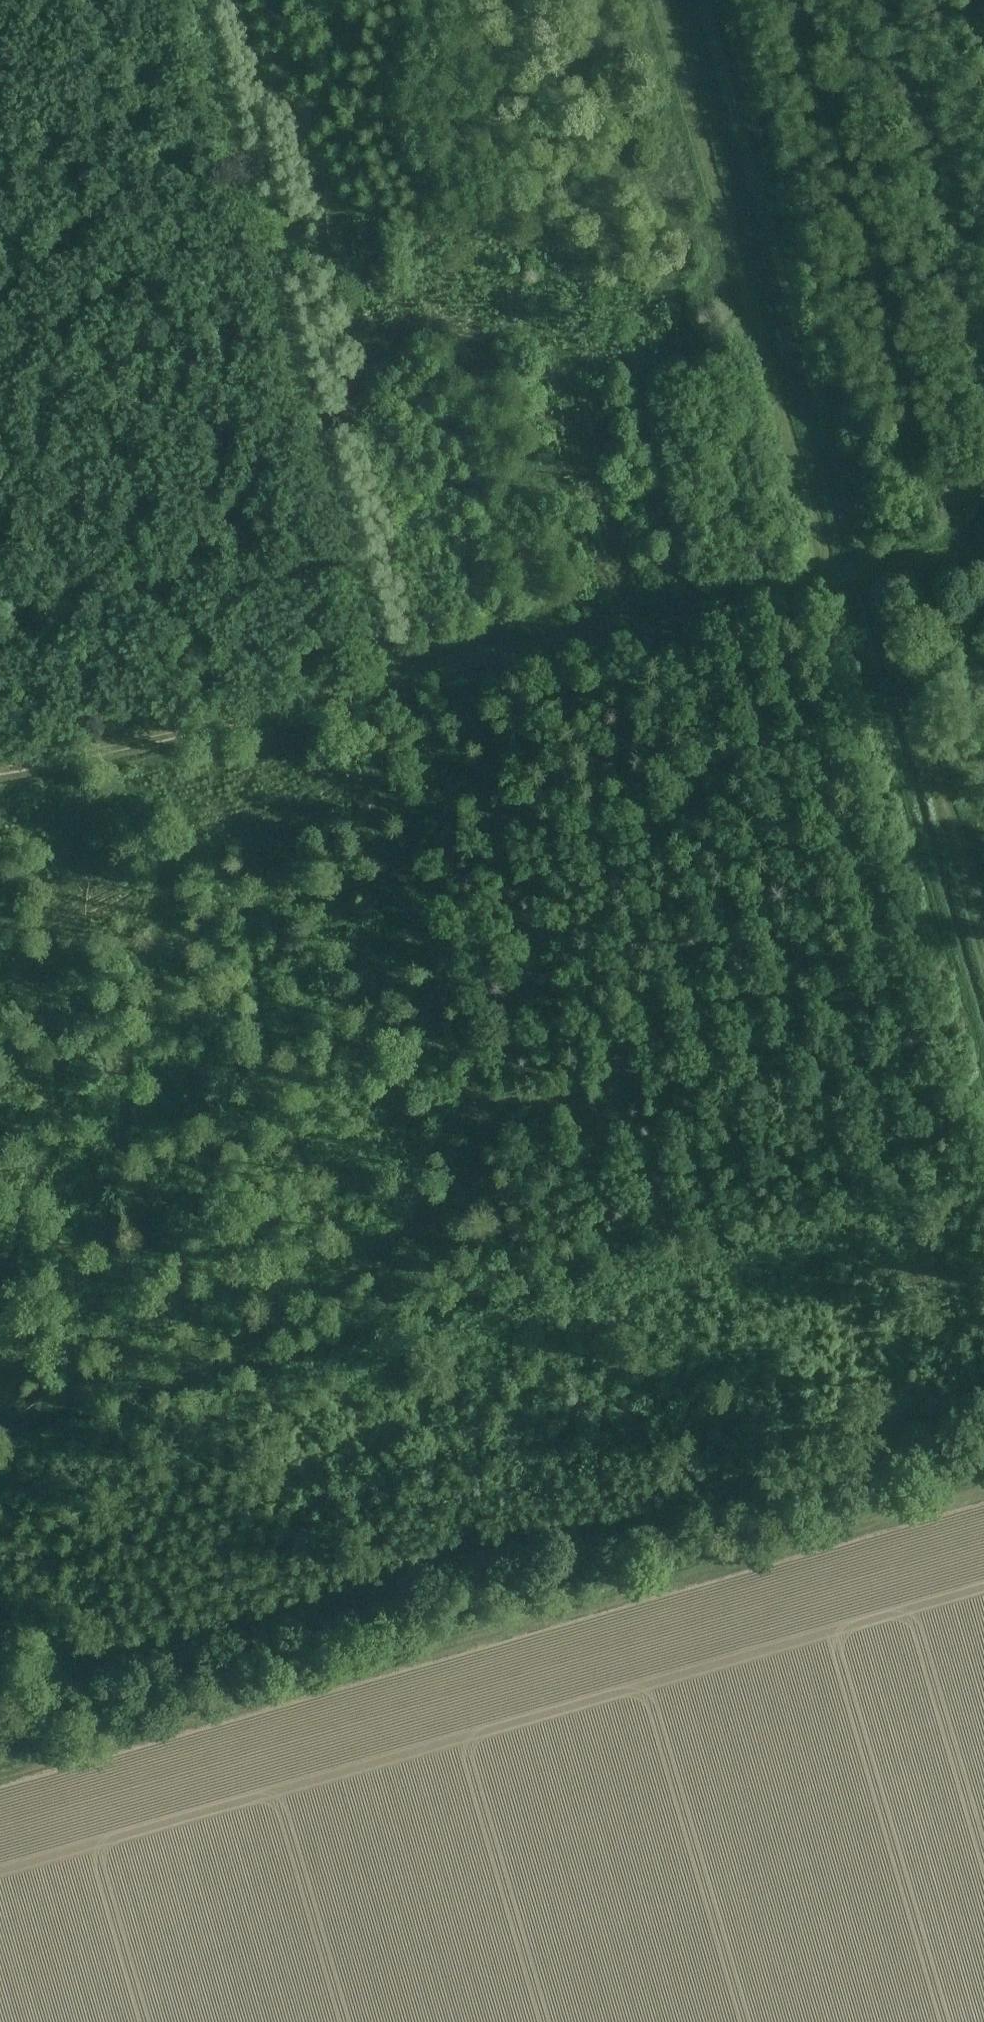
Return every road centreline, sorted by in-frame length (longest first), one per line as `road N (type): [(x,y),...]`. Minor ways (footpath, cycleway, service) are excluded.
road 1 (track): [(0,764),(853,576),(983,557)]

